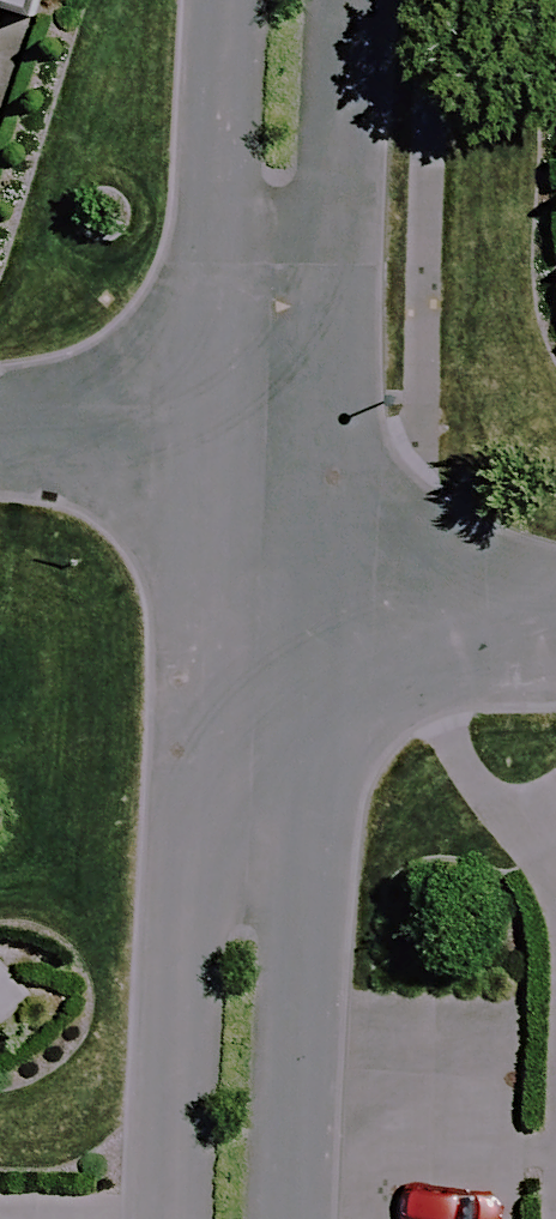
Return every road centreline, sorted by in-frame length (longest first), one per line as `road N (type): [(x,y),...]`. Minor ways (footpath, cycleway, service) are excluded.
road 1 (residential): [(166,1218),(206,437)]
road 2 (residential): [(324,603),(298,1218)]
road 3 (residential): [(355,0),(324,603)]
road 4 (residential): [(206,437),(229,0)]
road 5 (residential): [(555,624),(491,629),(324,603)]
road 6 (residential): [(0,437),(206,437)]
road 7 (residential): [(206,437),(324,603)]

